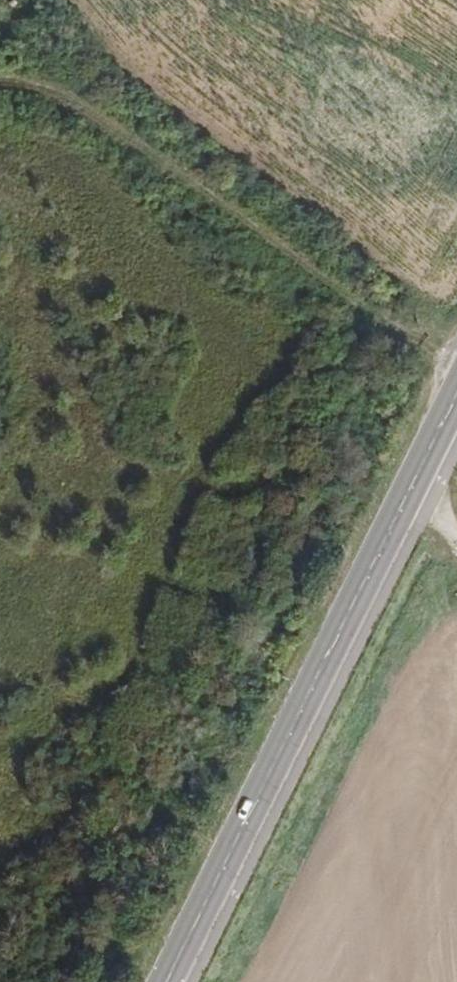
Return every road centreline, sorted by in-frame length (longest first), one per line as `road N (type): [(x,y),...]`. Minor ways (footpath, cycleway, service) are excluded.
road 1 (secondary): [(456,392),(166,981)]
road 2 (track): [(456,365),(107,123),(34,97),(0,96)]

